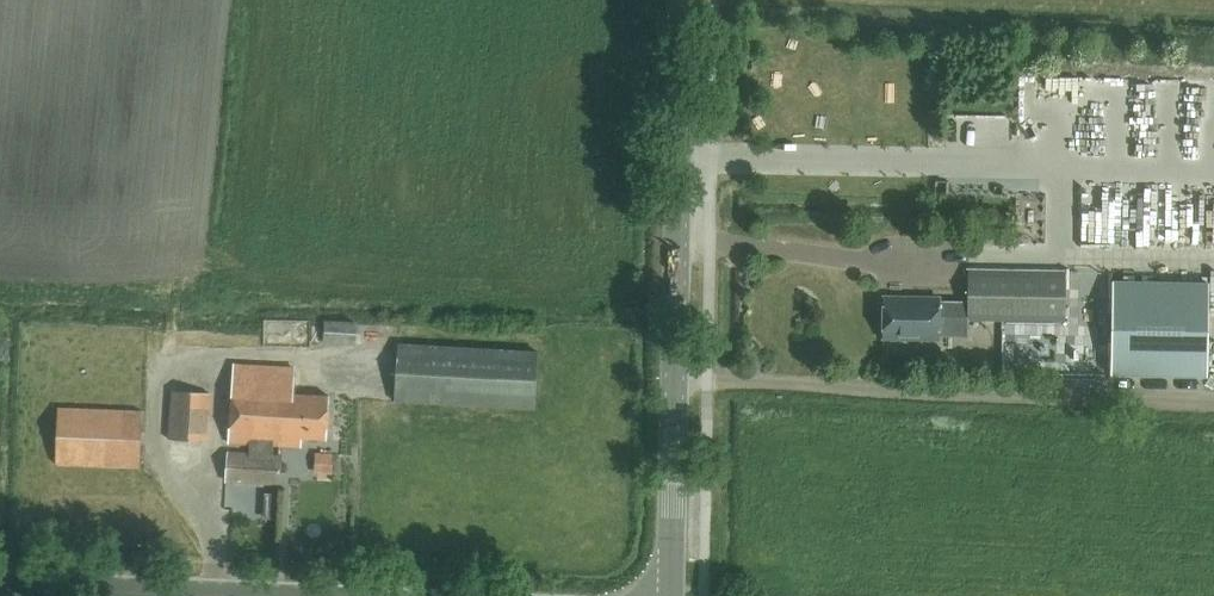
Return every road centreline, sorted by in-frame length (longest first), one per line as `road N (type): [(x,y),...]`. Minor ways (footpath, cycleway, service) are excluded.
road 1 (secondary): [(671,595),(685,0)]
road 2 (track): [(706,380),(1213,407)]
road 3 (tertiary): [(255,595),(0,585)]

